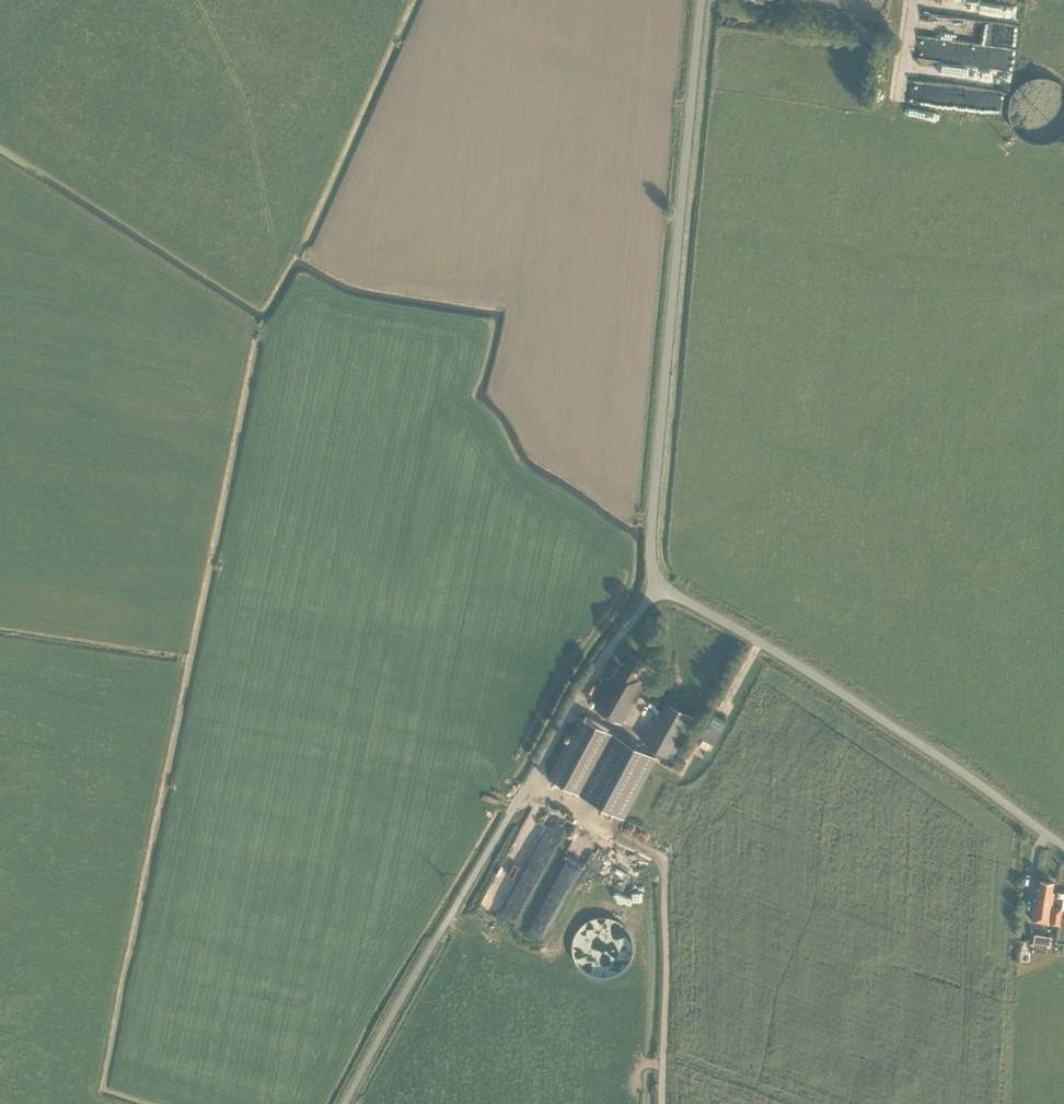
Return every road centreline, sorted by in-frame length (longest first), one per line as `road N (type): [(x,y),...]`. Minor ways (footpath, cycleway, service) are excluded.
road 1 (unclassified): [(343,1103),(599,662),(662,583)]
road 2 (tertiary): [(662,583),(651,522),(702,0)]
road 3 (tertiary): [(1063,845),(869,710),(662,583)]

